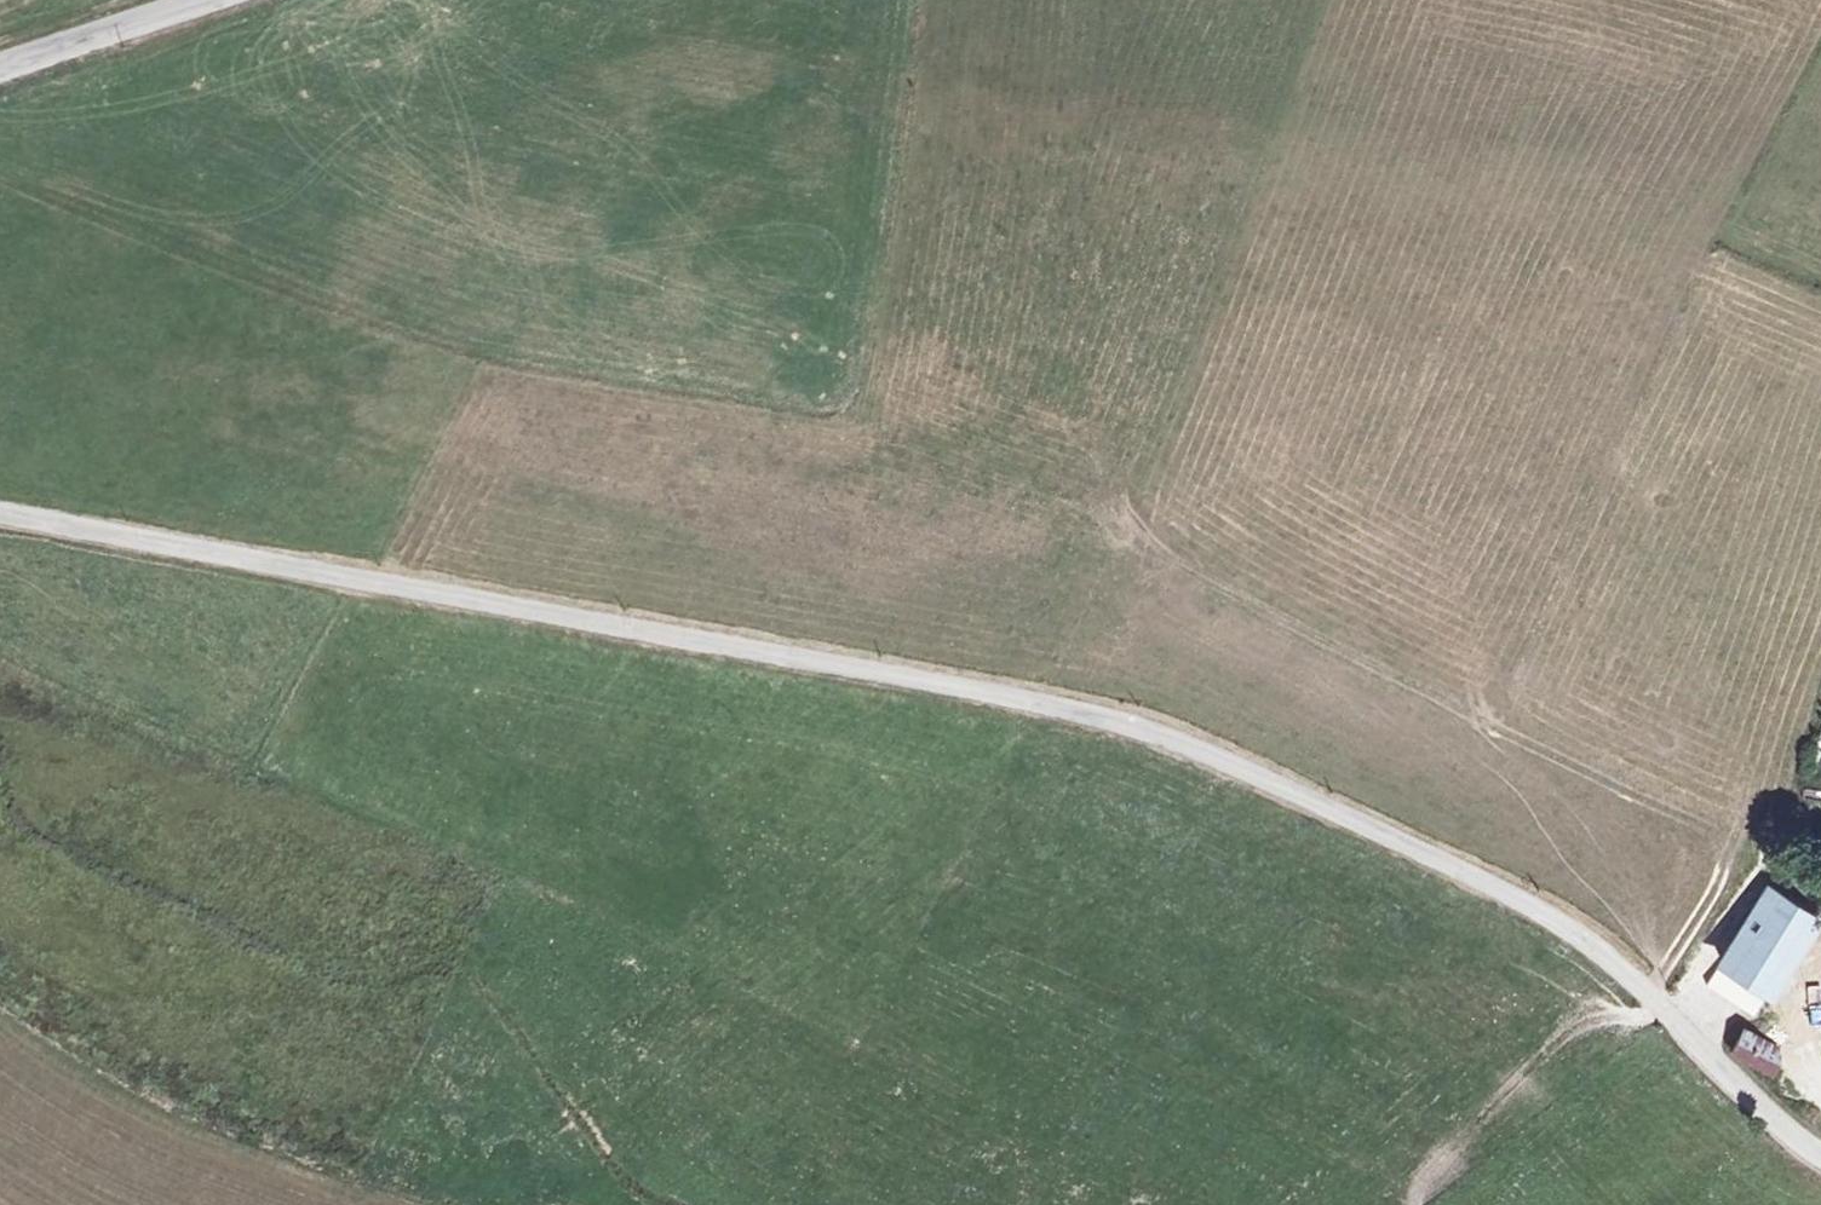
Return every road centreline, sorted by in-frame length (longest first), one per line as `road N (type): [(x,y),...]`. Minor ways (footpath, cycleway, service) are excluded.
road 1 (unclassified): [(0,506),(772,657),(986,686),(1220,746),(1477,873),(1676,1009),(1764,1102),(1820,1139)]
road 2 (unclassified): [(204,0),(0,70)]

